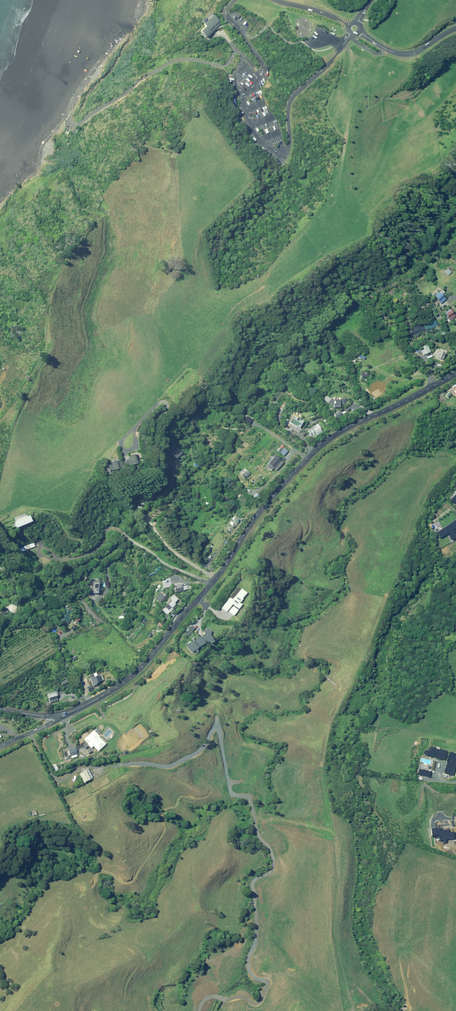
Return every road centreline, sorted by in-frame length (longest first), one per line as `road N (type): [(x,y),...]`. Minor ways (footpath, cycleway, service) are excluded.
road 1 (tertiary): [(455,374),(321,445),(258,514),(143,666),(99,698),(55,716)]
road 2 (unclassified): [(234,0),(226,16),(263,66),(242,97),(255,132),(278,152),(290,147),(290,99),(351,32)]

